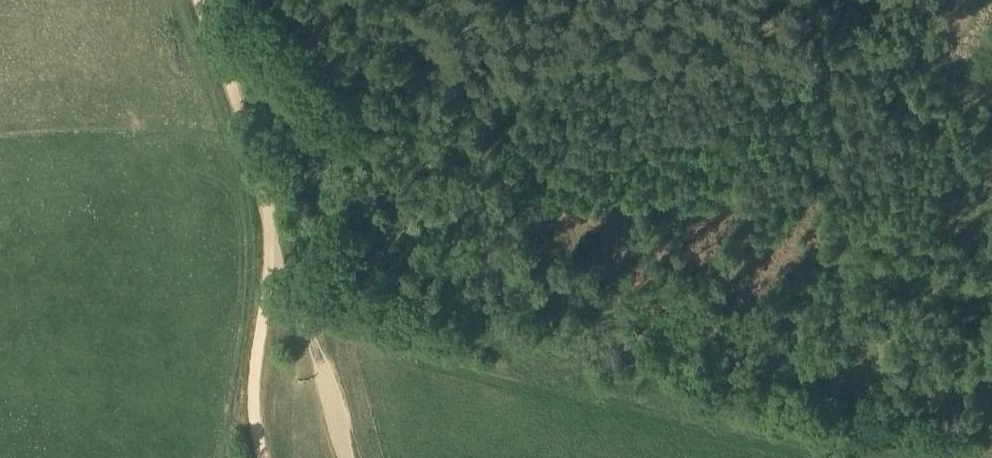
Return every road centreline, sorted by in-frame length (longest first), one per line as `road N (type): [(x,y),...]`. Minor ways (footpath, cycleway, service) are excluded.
road 1 (track): [(268,457),(264,379),(280,236),(252,121),(200,0)]

